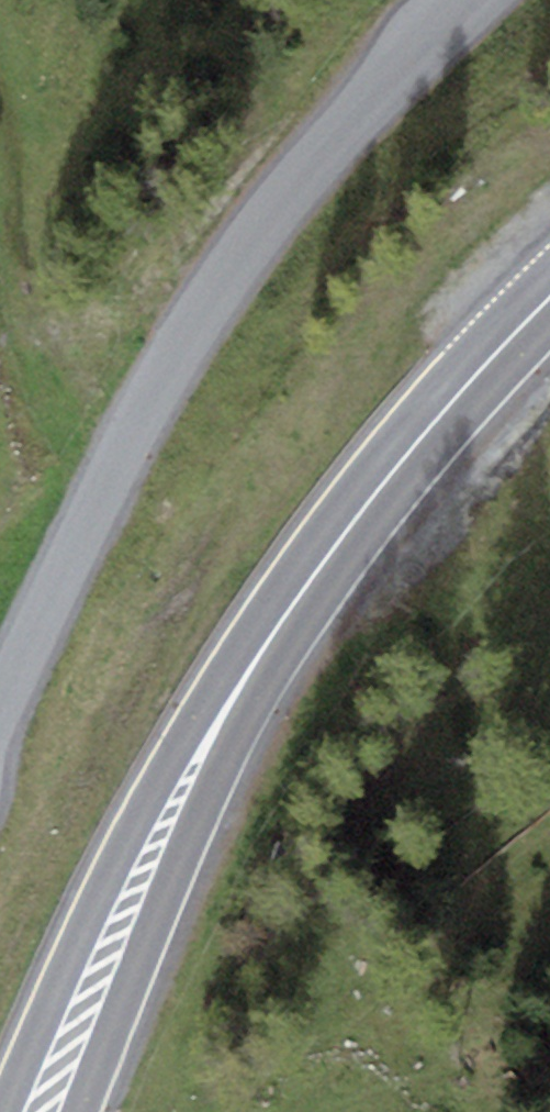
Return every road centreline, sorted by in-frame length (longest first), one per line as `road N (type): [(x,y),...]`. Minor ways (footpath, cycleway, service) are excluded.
road 1 (primary): [(549,298),(419,439),(277,628),(159,836),(42,1111)]
road 2 (residential): [(481,0),(328,144),(220,286),(0,703)]

